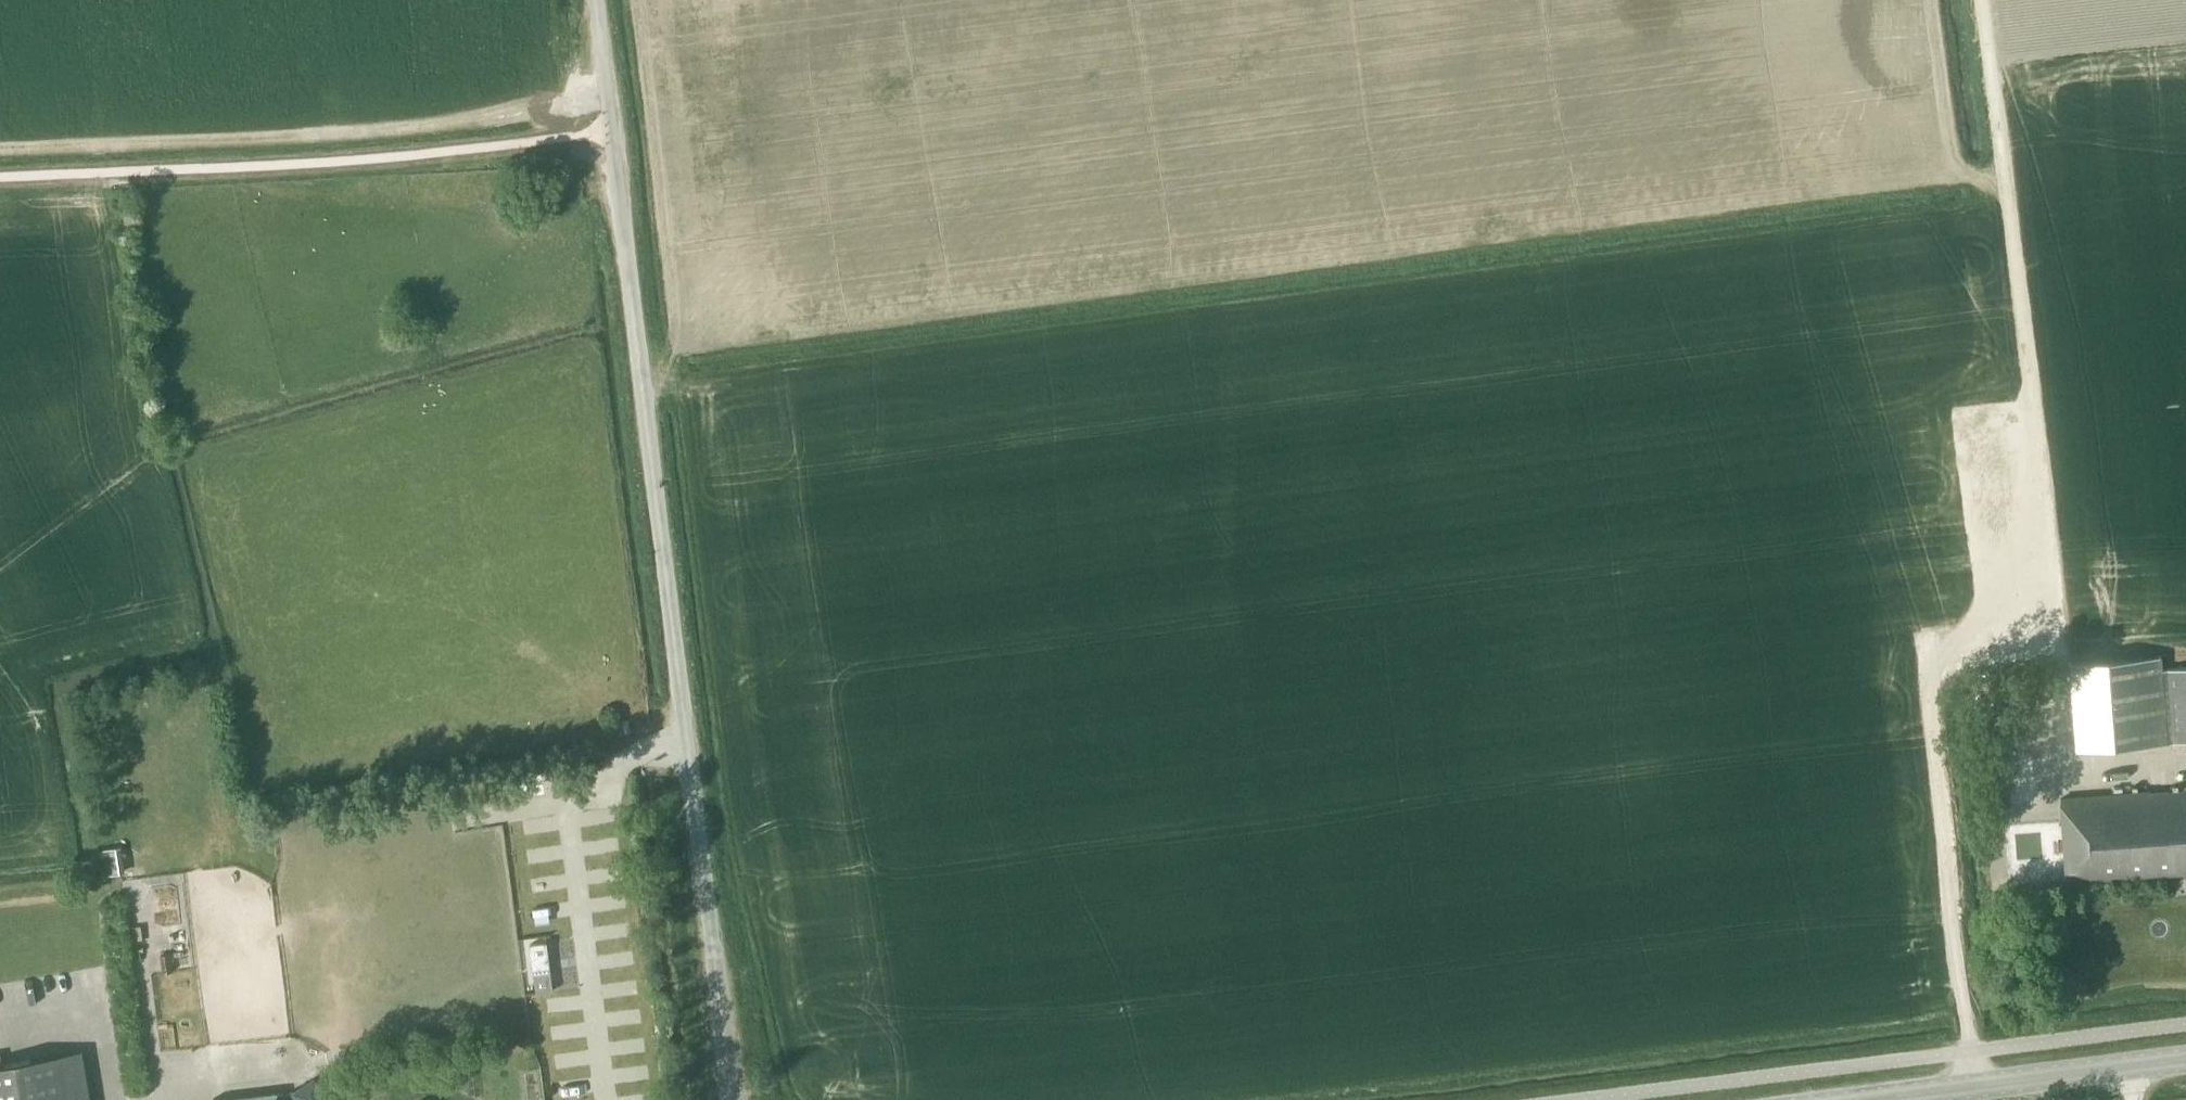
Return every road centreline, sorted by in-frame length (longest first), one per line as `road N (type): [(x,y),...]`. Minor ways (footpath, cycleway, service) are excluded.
road 1 (unclassified): [(731,1099),(595,0)]
road 2 (track): [(2032,421),(1981,0)]
road 3 (primary): [(1860,1099),(2185,1059)]

